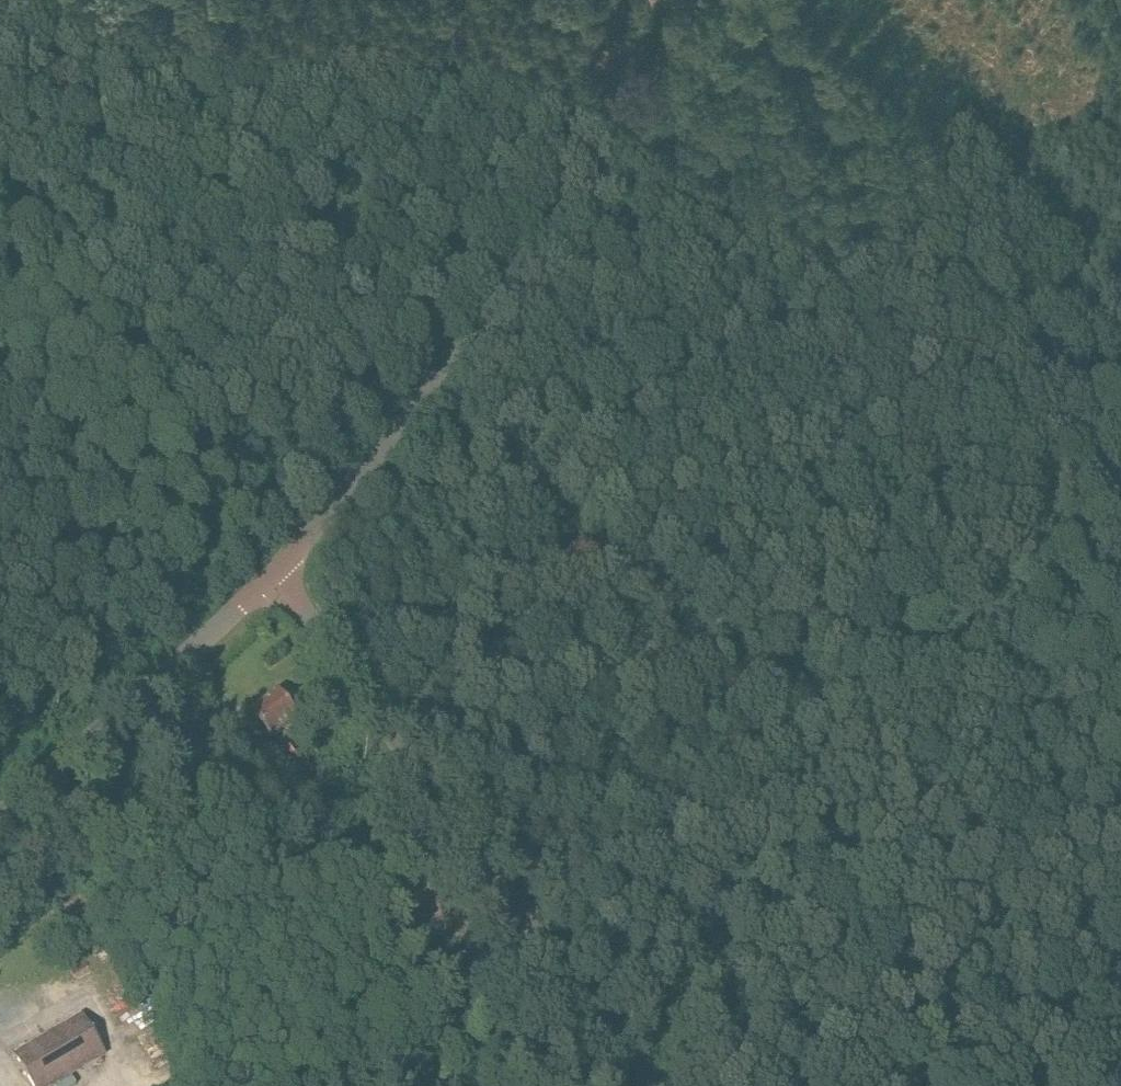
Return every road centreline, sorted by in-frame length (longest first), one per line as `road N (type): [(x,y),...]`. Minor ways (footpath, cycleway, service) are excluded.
road 1 (tertiary): [(274,570),(767,0)]
road 2 (track): [(321,635),(980,628)]
road 3 (unclassified): [(648,1085),(274,570)]
road 4 (track): [(1120,826),(1008,684),(980,628),(1120,379)]
road 5 (tertiary): [(0,814),(274,570)]
road 6 (track): [(54,284),(150,109),(226,0)]

